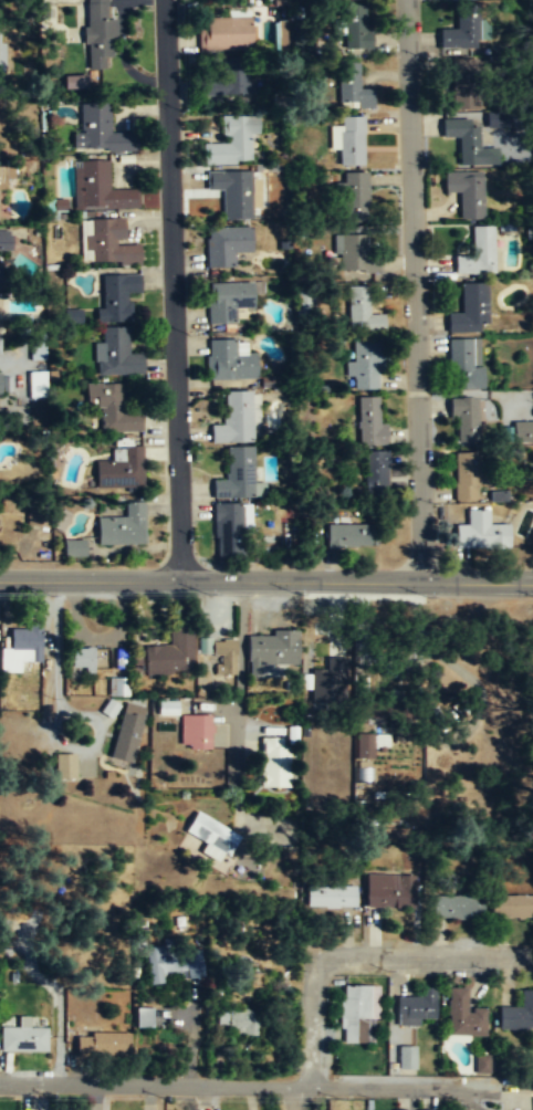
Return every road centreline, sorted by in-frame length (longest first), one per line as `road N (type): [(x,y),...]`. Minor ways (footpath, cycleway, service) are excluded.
road 1 (residential): [(406,0),(421,583)]
road 2 (residential): [(164,0),(179,582)]
road 3 (tertiary): [(0,581),(532,584)]
road 4 (residential): [(0,1084),(454,1090)]
road 5 (residential): [(309,1088),(315,974),(325,962),(525,955)]

